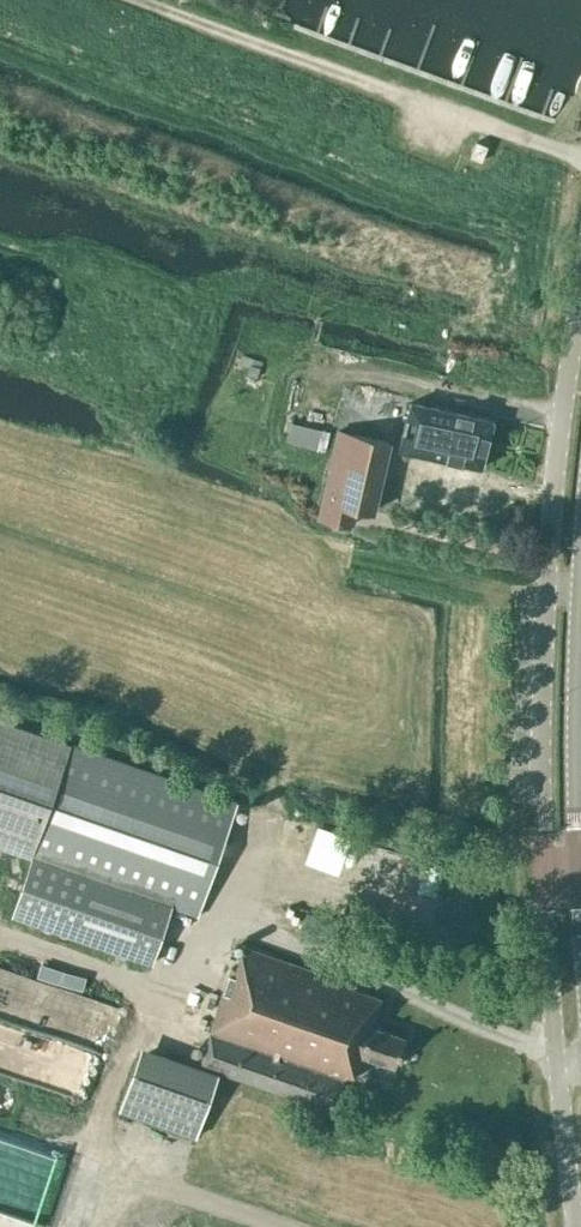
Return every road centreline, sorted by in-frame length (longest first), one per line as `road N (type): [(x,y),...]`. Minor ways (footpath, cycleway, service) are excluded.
road 1 (unclassified): [(580,295),(543,623),(543,875)]
road 2 (track): [(137,0),(580,158)]
road 3 (unclassified): [(543,875),(574,1226)]

